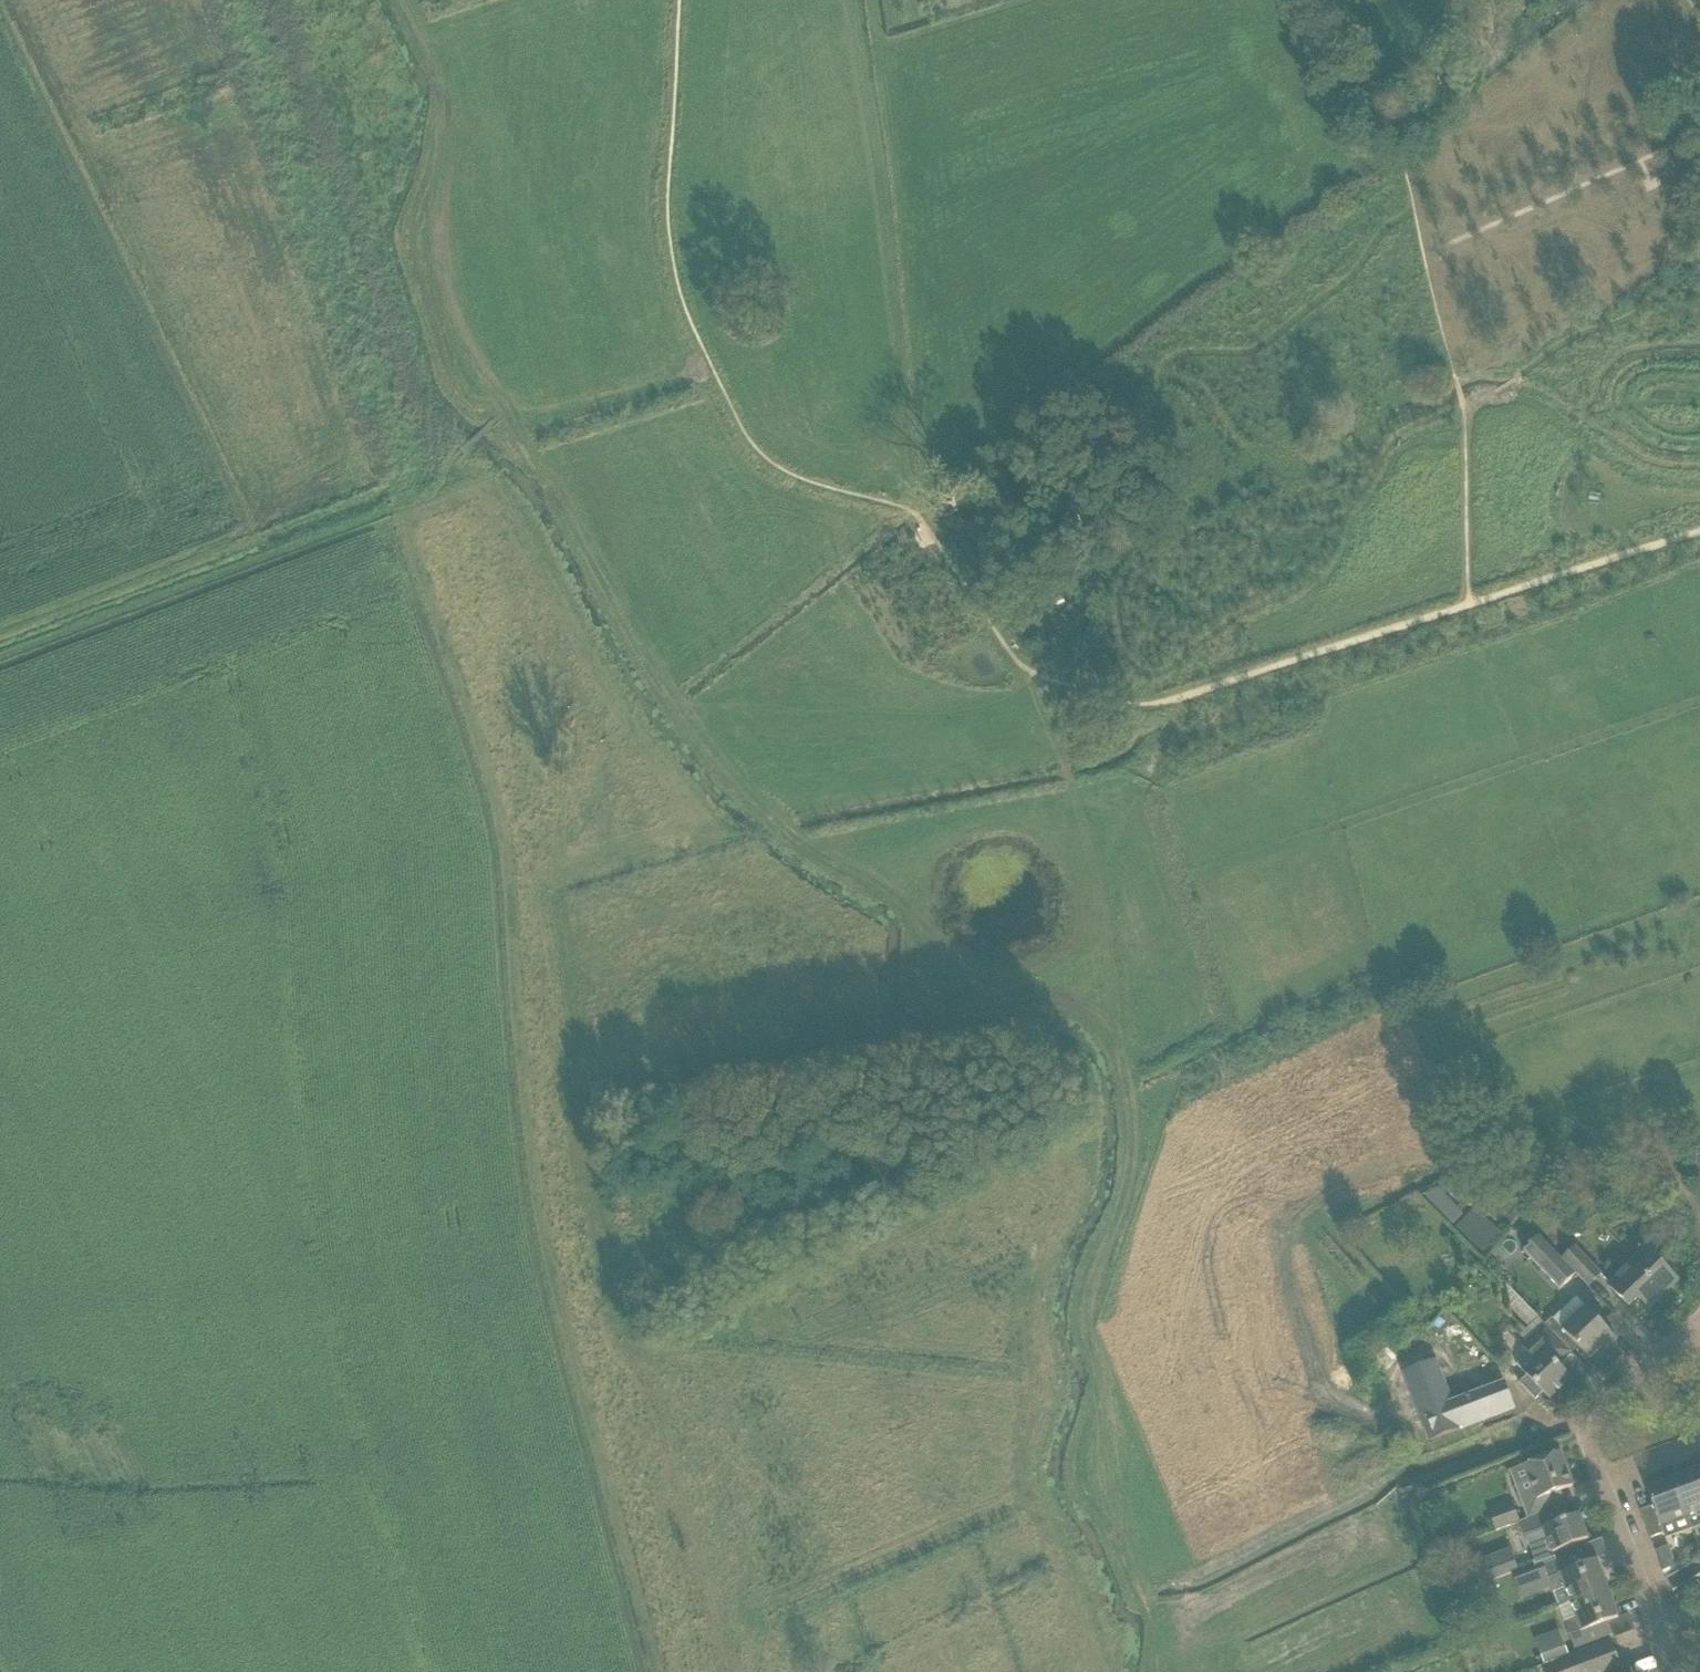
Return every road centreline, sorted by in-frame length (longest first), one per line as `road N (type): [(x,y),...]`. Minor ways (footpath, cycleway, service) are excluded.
road 1 (track): [(1149,704),(1699,533)]
road 2 (residential): [(1606,1484),(1583,1426),(1699,1324)]
road 3 (residential): [(1696,1671),(1665,1644),(1606,1484)]

